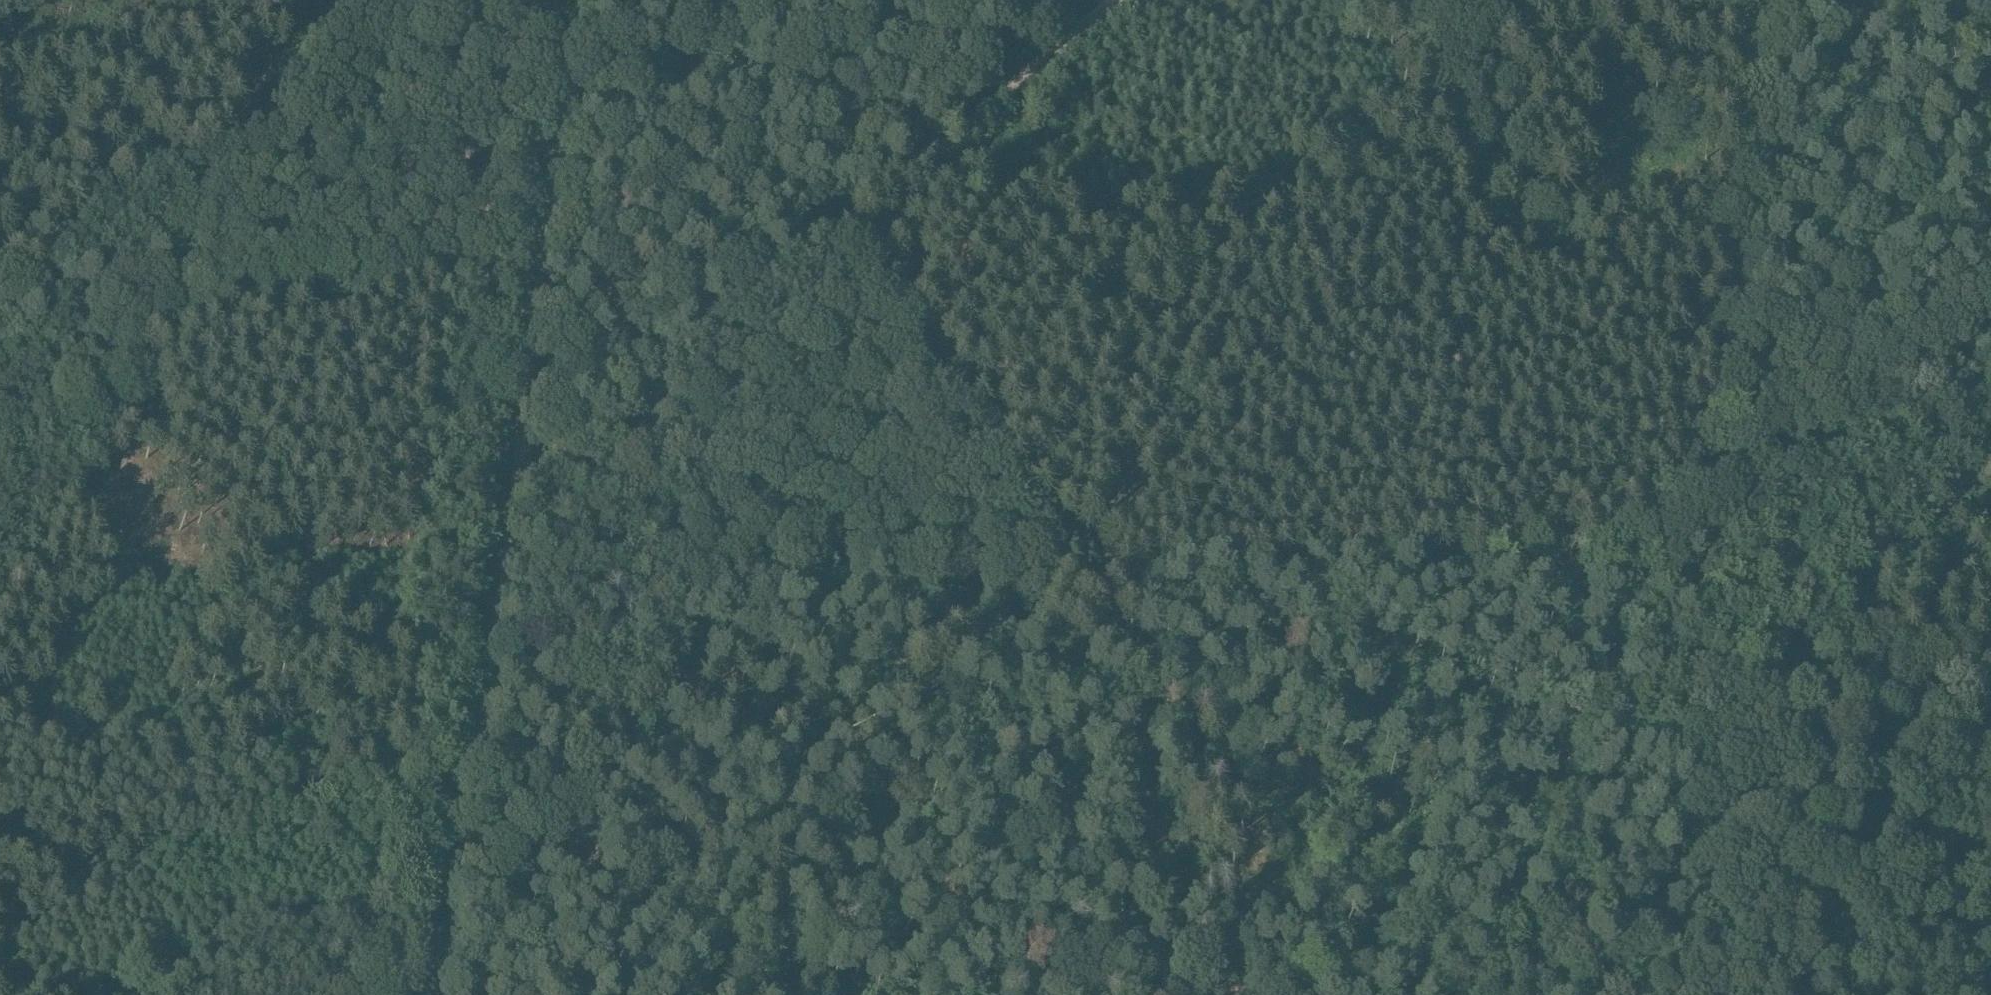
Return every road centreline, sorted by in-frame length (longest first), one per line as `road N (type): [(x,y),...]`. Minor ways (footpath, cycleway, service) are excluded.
road 1 (track): [(1119,0),(849,234),(609,412),(518,502)]
road 2 (track): [(444,994),(548,253)]
road 3 (track): [(548,253),(415,291),(254,298),(128,354),(38,424),(0,441)]
road 4 (track): [(1467,994),(1510,920),(1584,718),(1688,492)]
road 5 (track): [(548,253),(591,0)]

